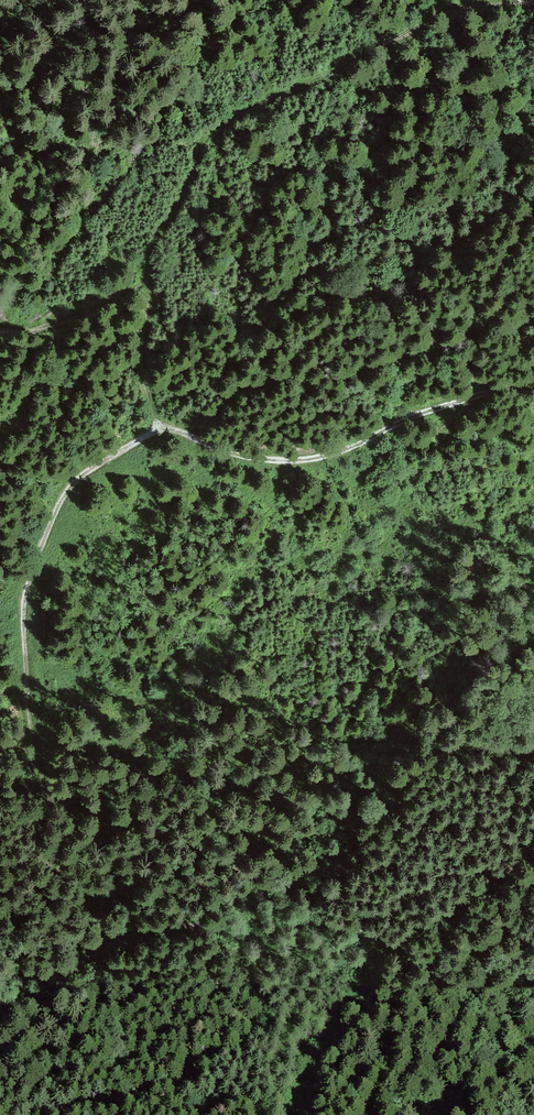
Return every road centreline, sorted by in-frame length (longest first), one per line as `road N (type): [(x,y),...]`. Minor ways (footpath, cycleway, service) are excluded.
road 1 (track): [(533,385),(447,404),(318,458),(269,461),(156,428),(68,484),(8,612),(17,734)]
road 2 (track): [(533,9),(448,10),(214,129),(148,232),(142,343),(156,428)]
road 3 (track): [(533,857),(460,902),(393,962)]

